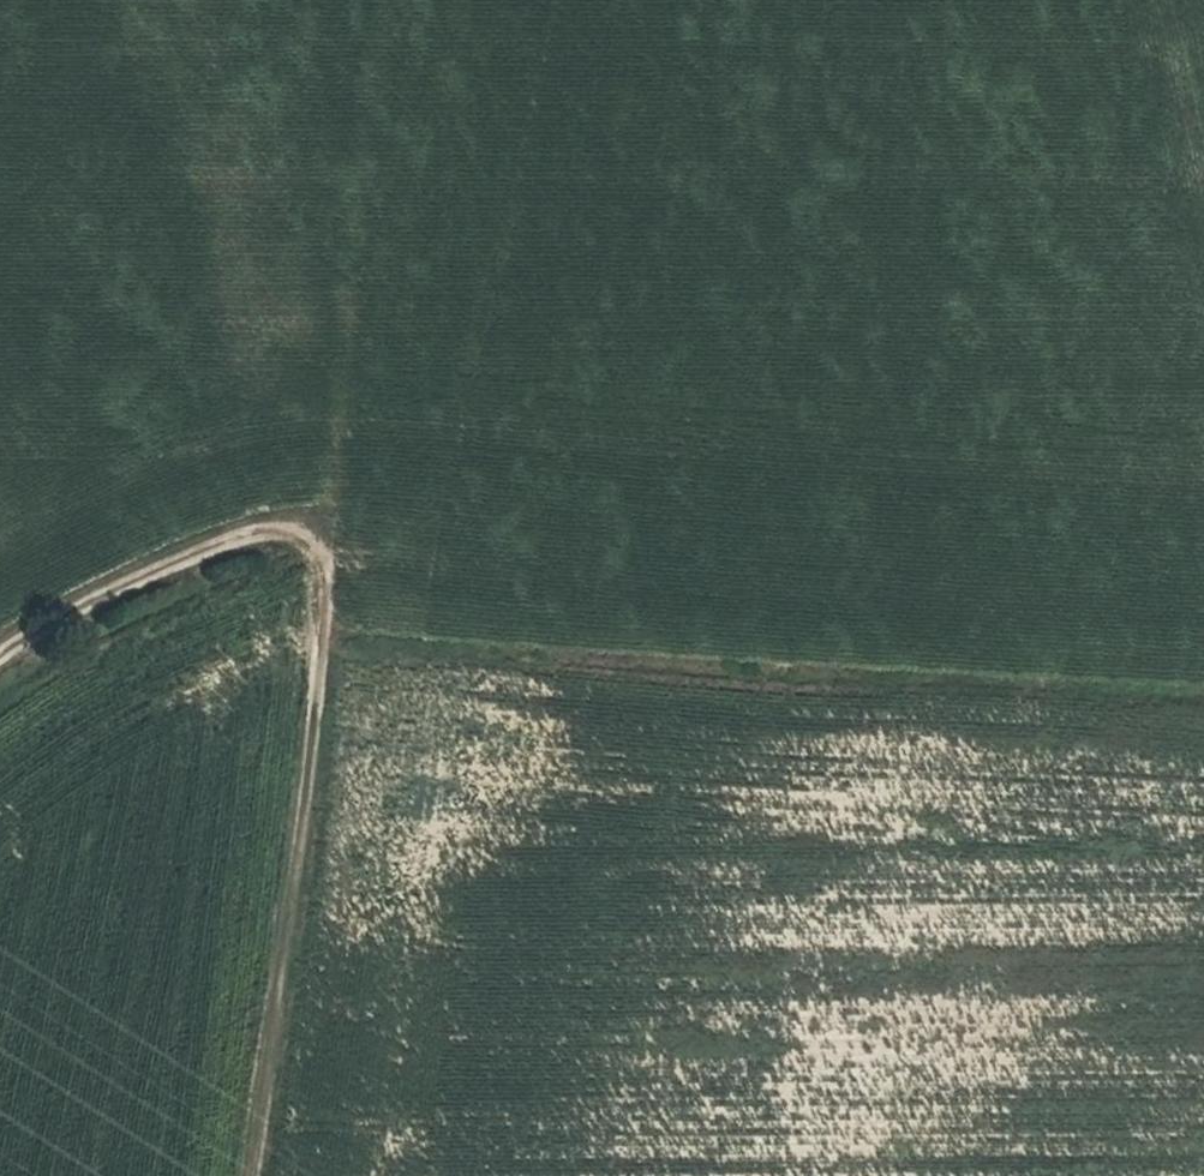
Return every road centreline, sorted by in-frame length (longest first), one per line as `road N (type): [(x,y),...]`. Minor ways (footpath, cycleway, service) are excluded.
road 1 (track): [(252,1175),(326,644),(308,515),(0,686)]

